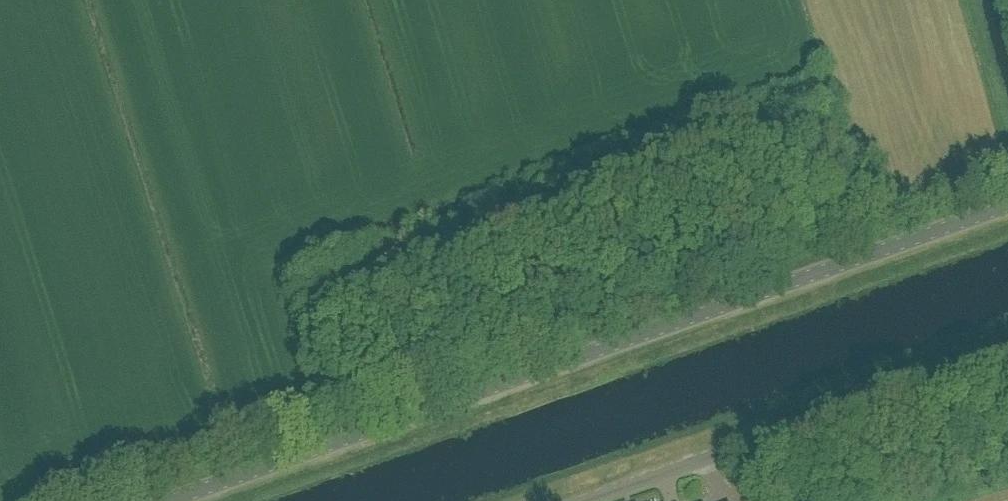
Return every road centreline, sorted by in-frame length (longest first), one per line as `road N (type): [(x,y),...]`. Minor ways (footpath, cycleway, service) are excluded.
road 1 (unclassified): [(180,500),(1007,209)]
road 2 (unclassified): [(593,500),(1007,355)]

